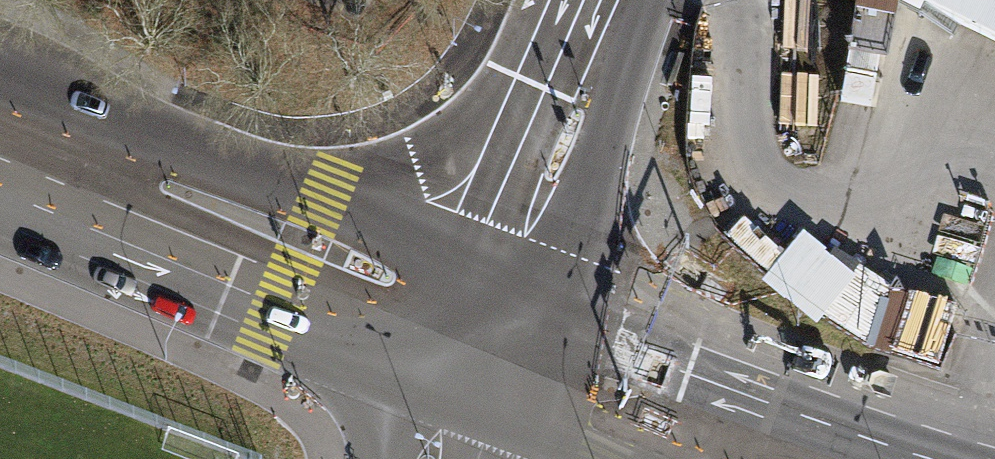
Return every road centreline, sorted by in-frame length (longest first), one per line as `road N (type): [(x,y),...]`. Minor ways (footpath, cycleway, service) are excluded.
road 1 (primary): [(487,330),(395,223),(215,155),(30,144)]
road 2 (primary): [(30,144),(184,268),(373,344),(487,330)]
road 3 (tertiary): [(487,330),(619,0)]
road 4 (primary): [(487,330),(604,450),(627,458)]
road 5 (secondary): [(487,330),(451,458)]

